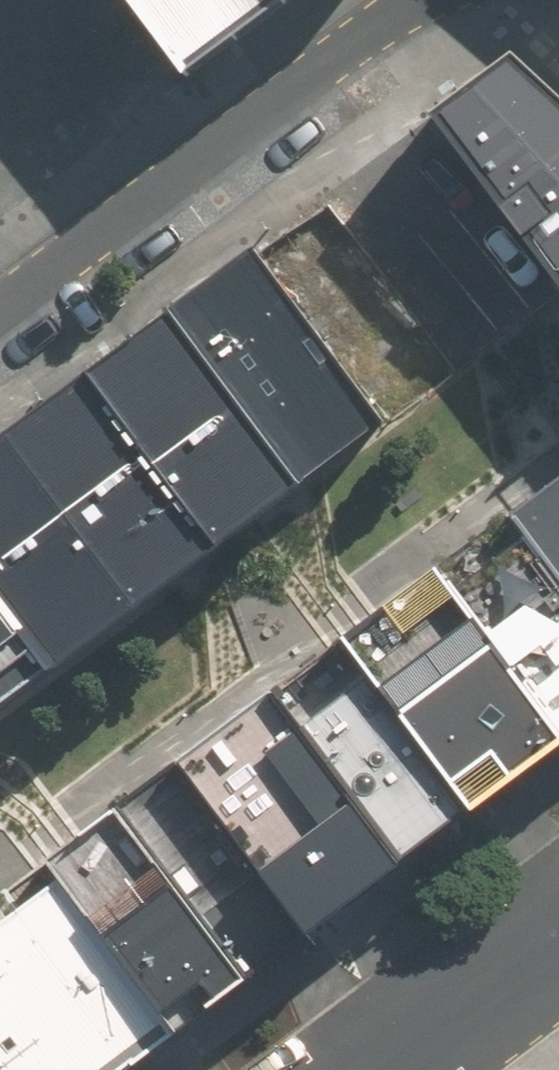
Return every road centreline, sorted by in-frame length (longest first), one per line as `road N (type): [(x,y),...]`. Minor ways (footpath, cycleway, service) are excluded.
road 1 (residential): [(412,0),(0,316)]
road 2 (tertiary): [(558,929),(367,1069)]

